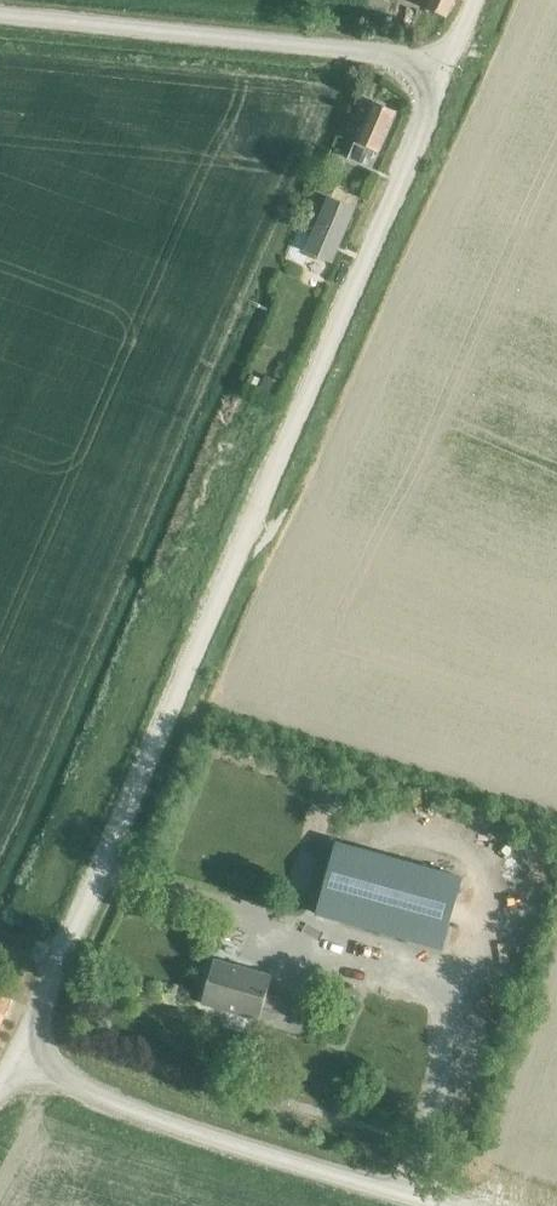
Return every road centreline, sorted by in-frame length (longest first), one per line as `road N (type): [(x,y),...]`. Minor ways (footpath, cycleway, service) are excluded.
road 1 (unclassified): [(14,1057),(107,859),(443,69)]
road 2 (unclassified): [(443,69),(398,57),(0,15)]
road 3 (unclassified): [(431,1205),(169,1125),(14,1057)]

